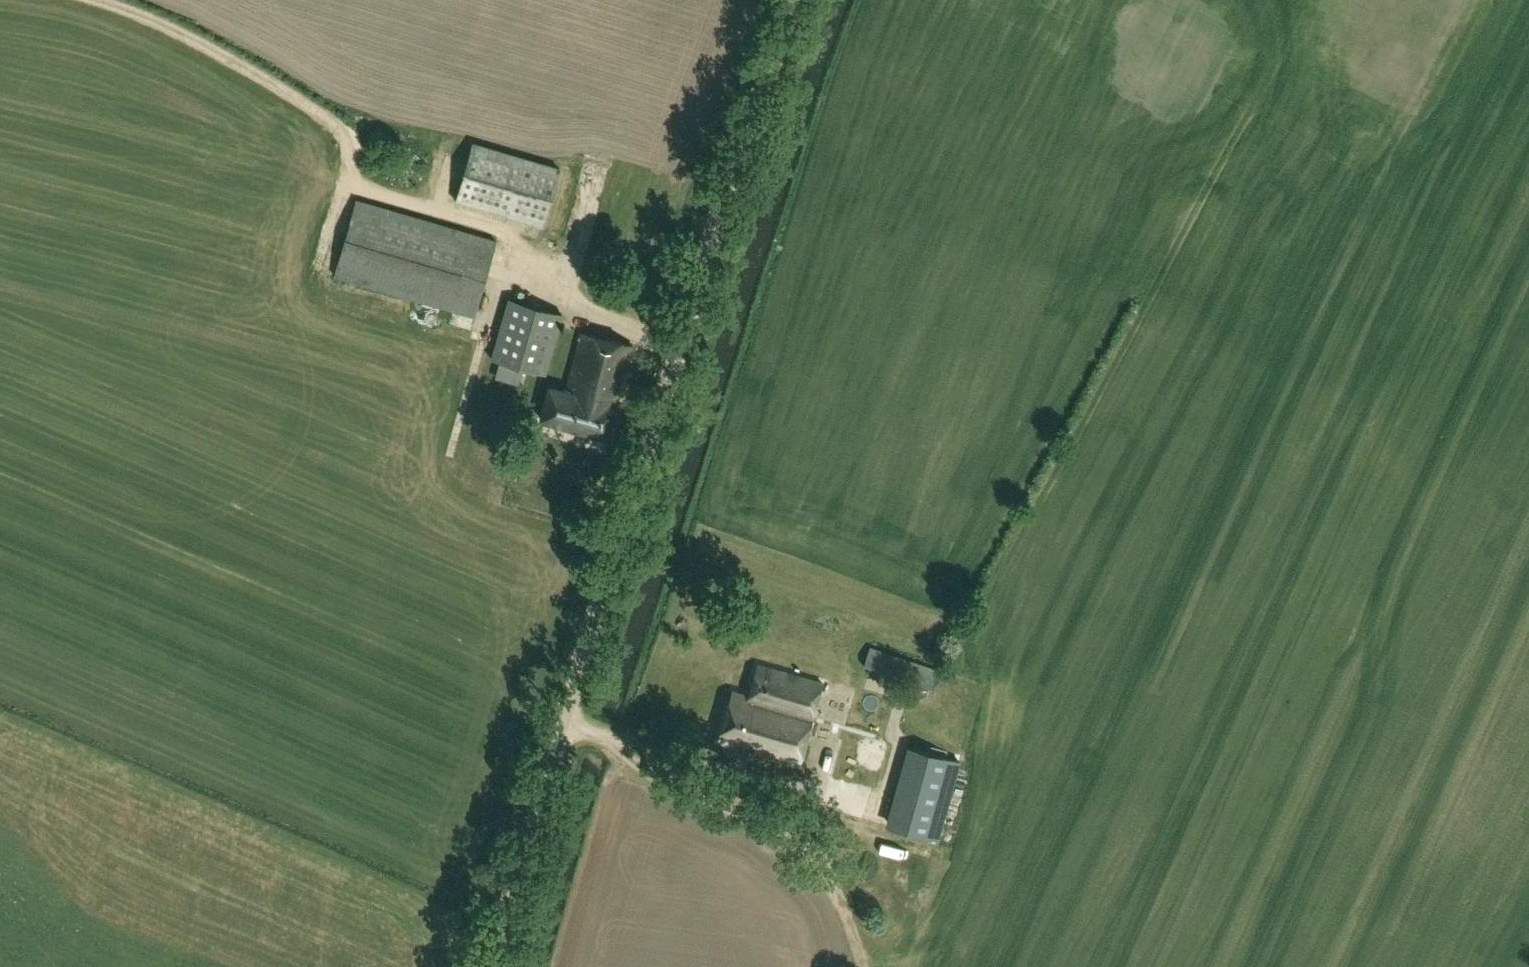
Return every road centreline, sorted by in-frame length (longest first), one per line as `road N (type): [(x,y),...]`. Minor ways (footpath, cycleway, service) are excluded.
road 1 (tertiary): [(494,966),(678,344),(798,0)]

